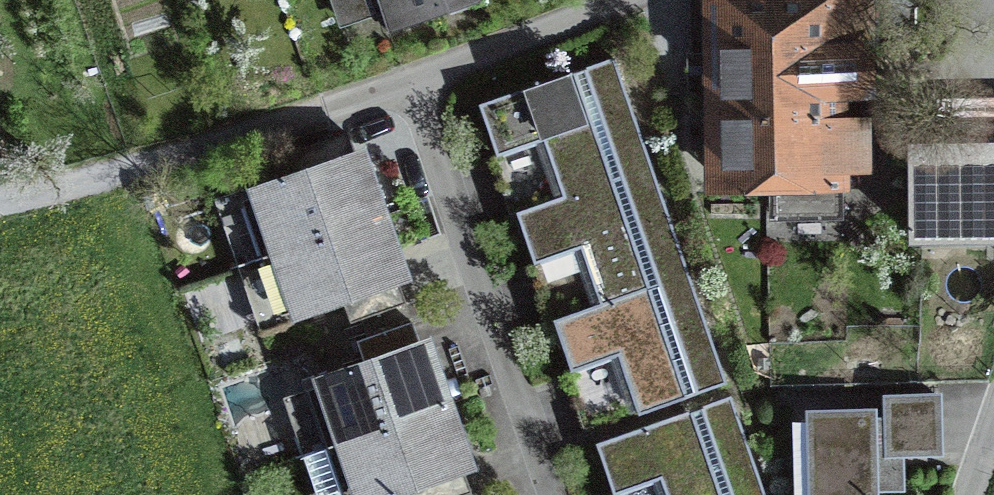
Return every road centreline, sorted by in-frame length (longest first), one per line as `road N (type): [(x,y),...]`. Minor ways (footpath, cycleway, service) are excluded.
road 1 (residential): [(413,78),(544,494)]
road 2 (residential): [(413,78),(126,174),(0,203)]
road 3 (residential): [(602,0),(413,78)]

